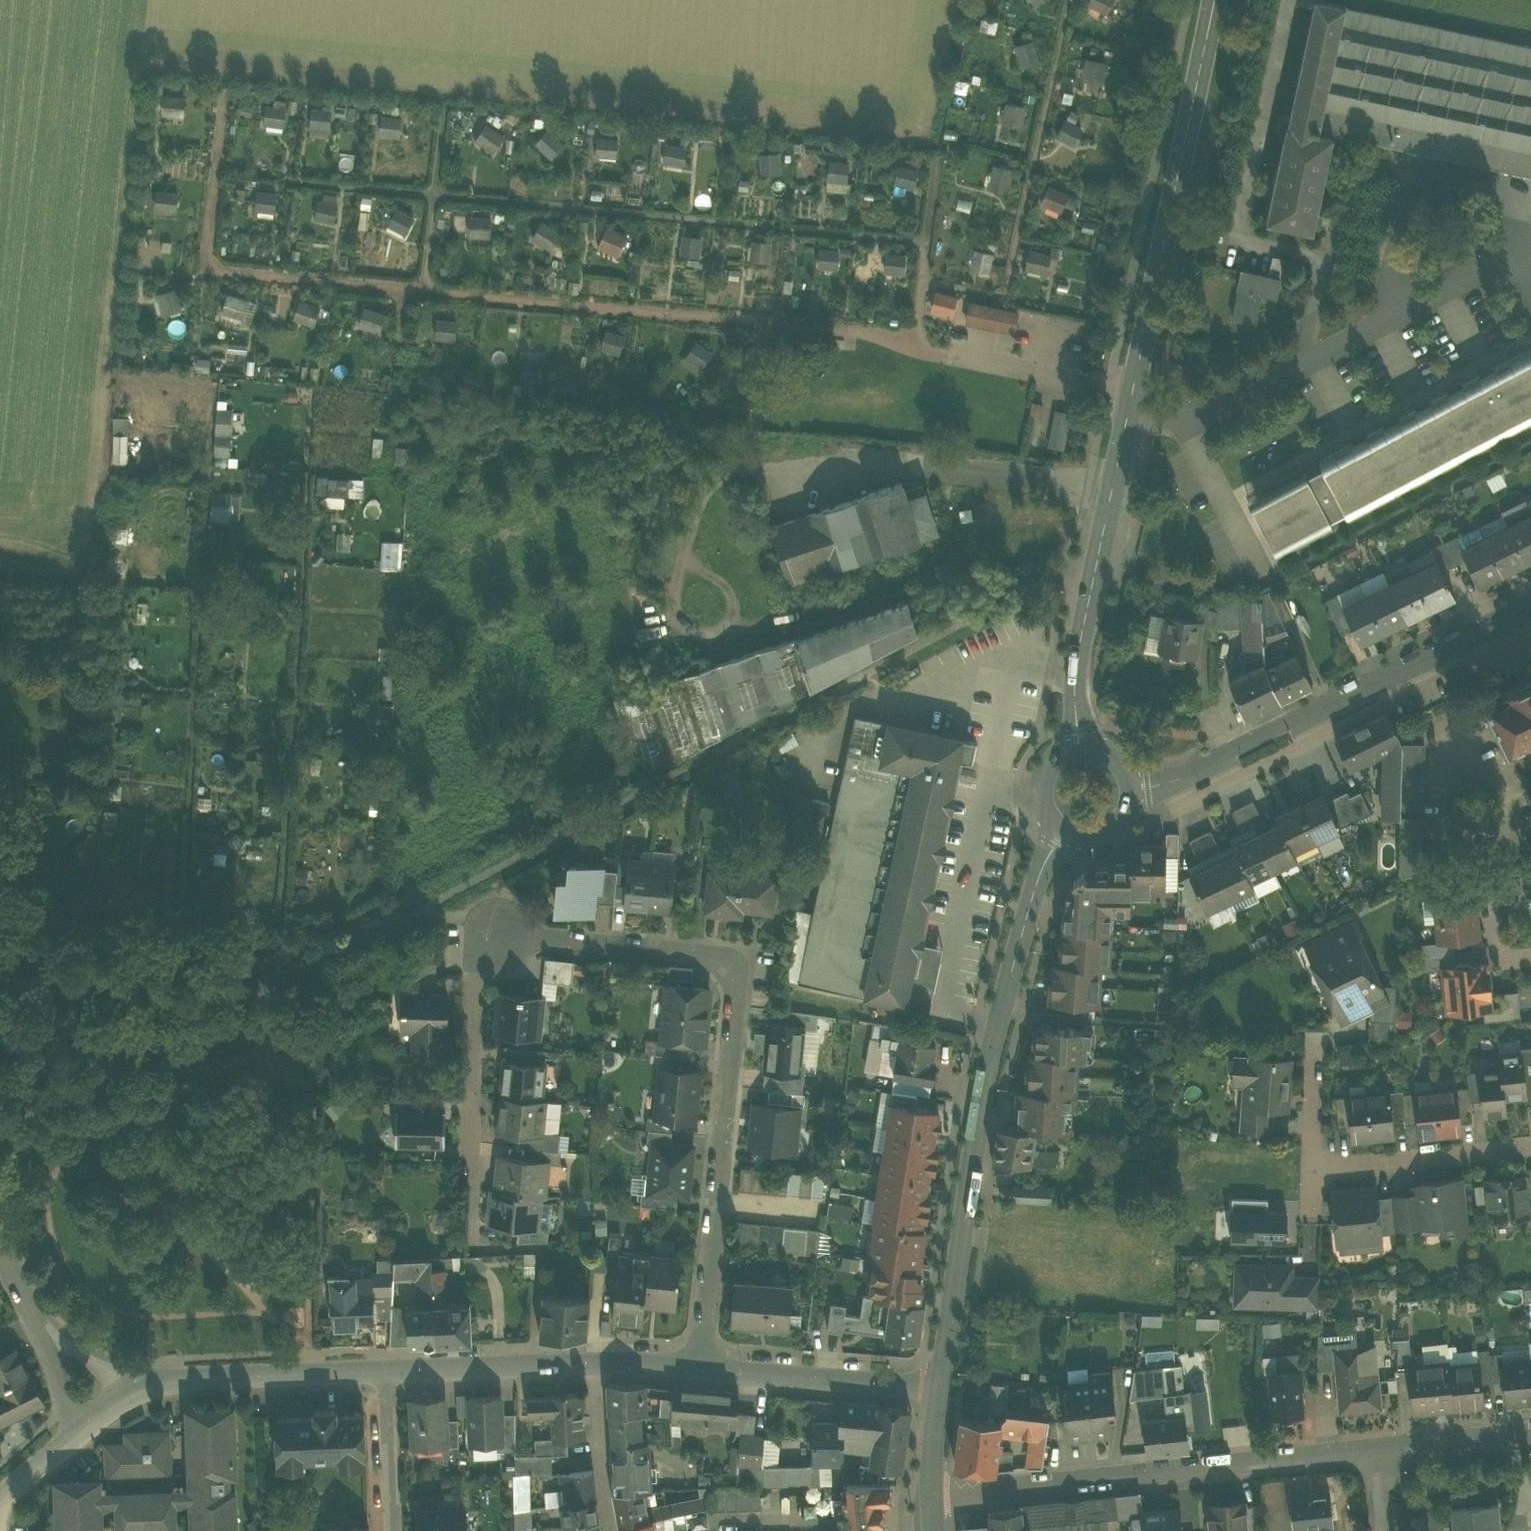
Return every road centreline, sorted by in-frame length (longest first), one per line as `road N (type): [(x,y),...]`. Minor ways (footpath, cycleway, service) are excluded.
road 1 (residential): [(705,1371),(744,958),(538,938),(479,950),(471,1172)]
road 2 (secondary): [(1082,748),(1075,672),(1214,0)]
road 3 (secondary): [(942,1388),(999,1024),(1067,829)]
road 4 (residential): [(929,1493),(1378,1446)]
road 5 (residential): [(1530,609),(1197,771),(1131,791)]
road 6 (residential): [(705,1371),(942,1388)]
road 7 (residential): [(147,1380),(384,1367)]
road 8 (residential): [(1314,1168),(1530,1146)]
road 9 (residential): [(384,1367),(595,1361)]
road 10 (residential): [(595,1361),(616,1530)]
road 11 (residential): [(391,1530),(384,1367)]
road 12 (residential): [(1378,1446),(1530,1430)]

